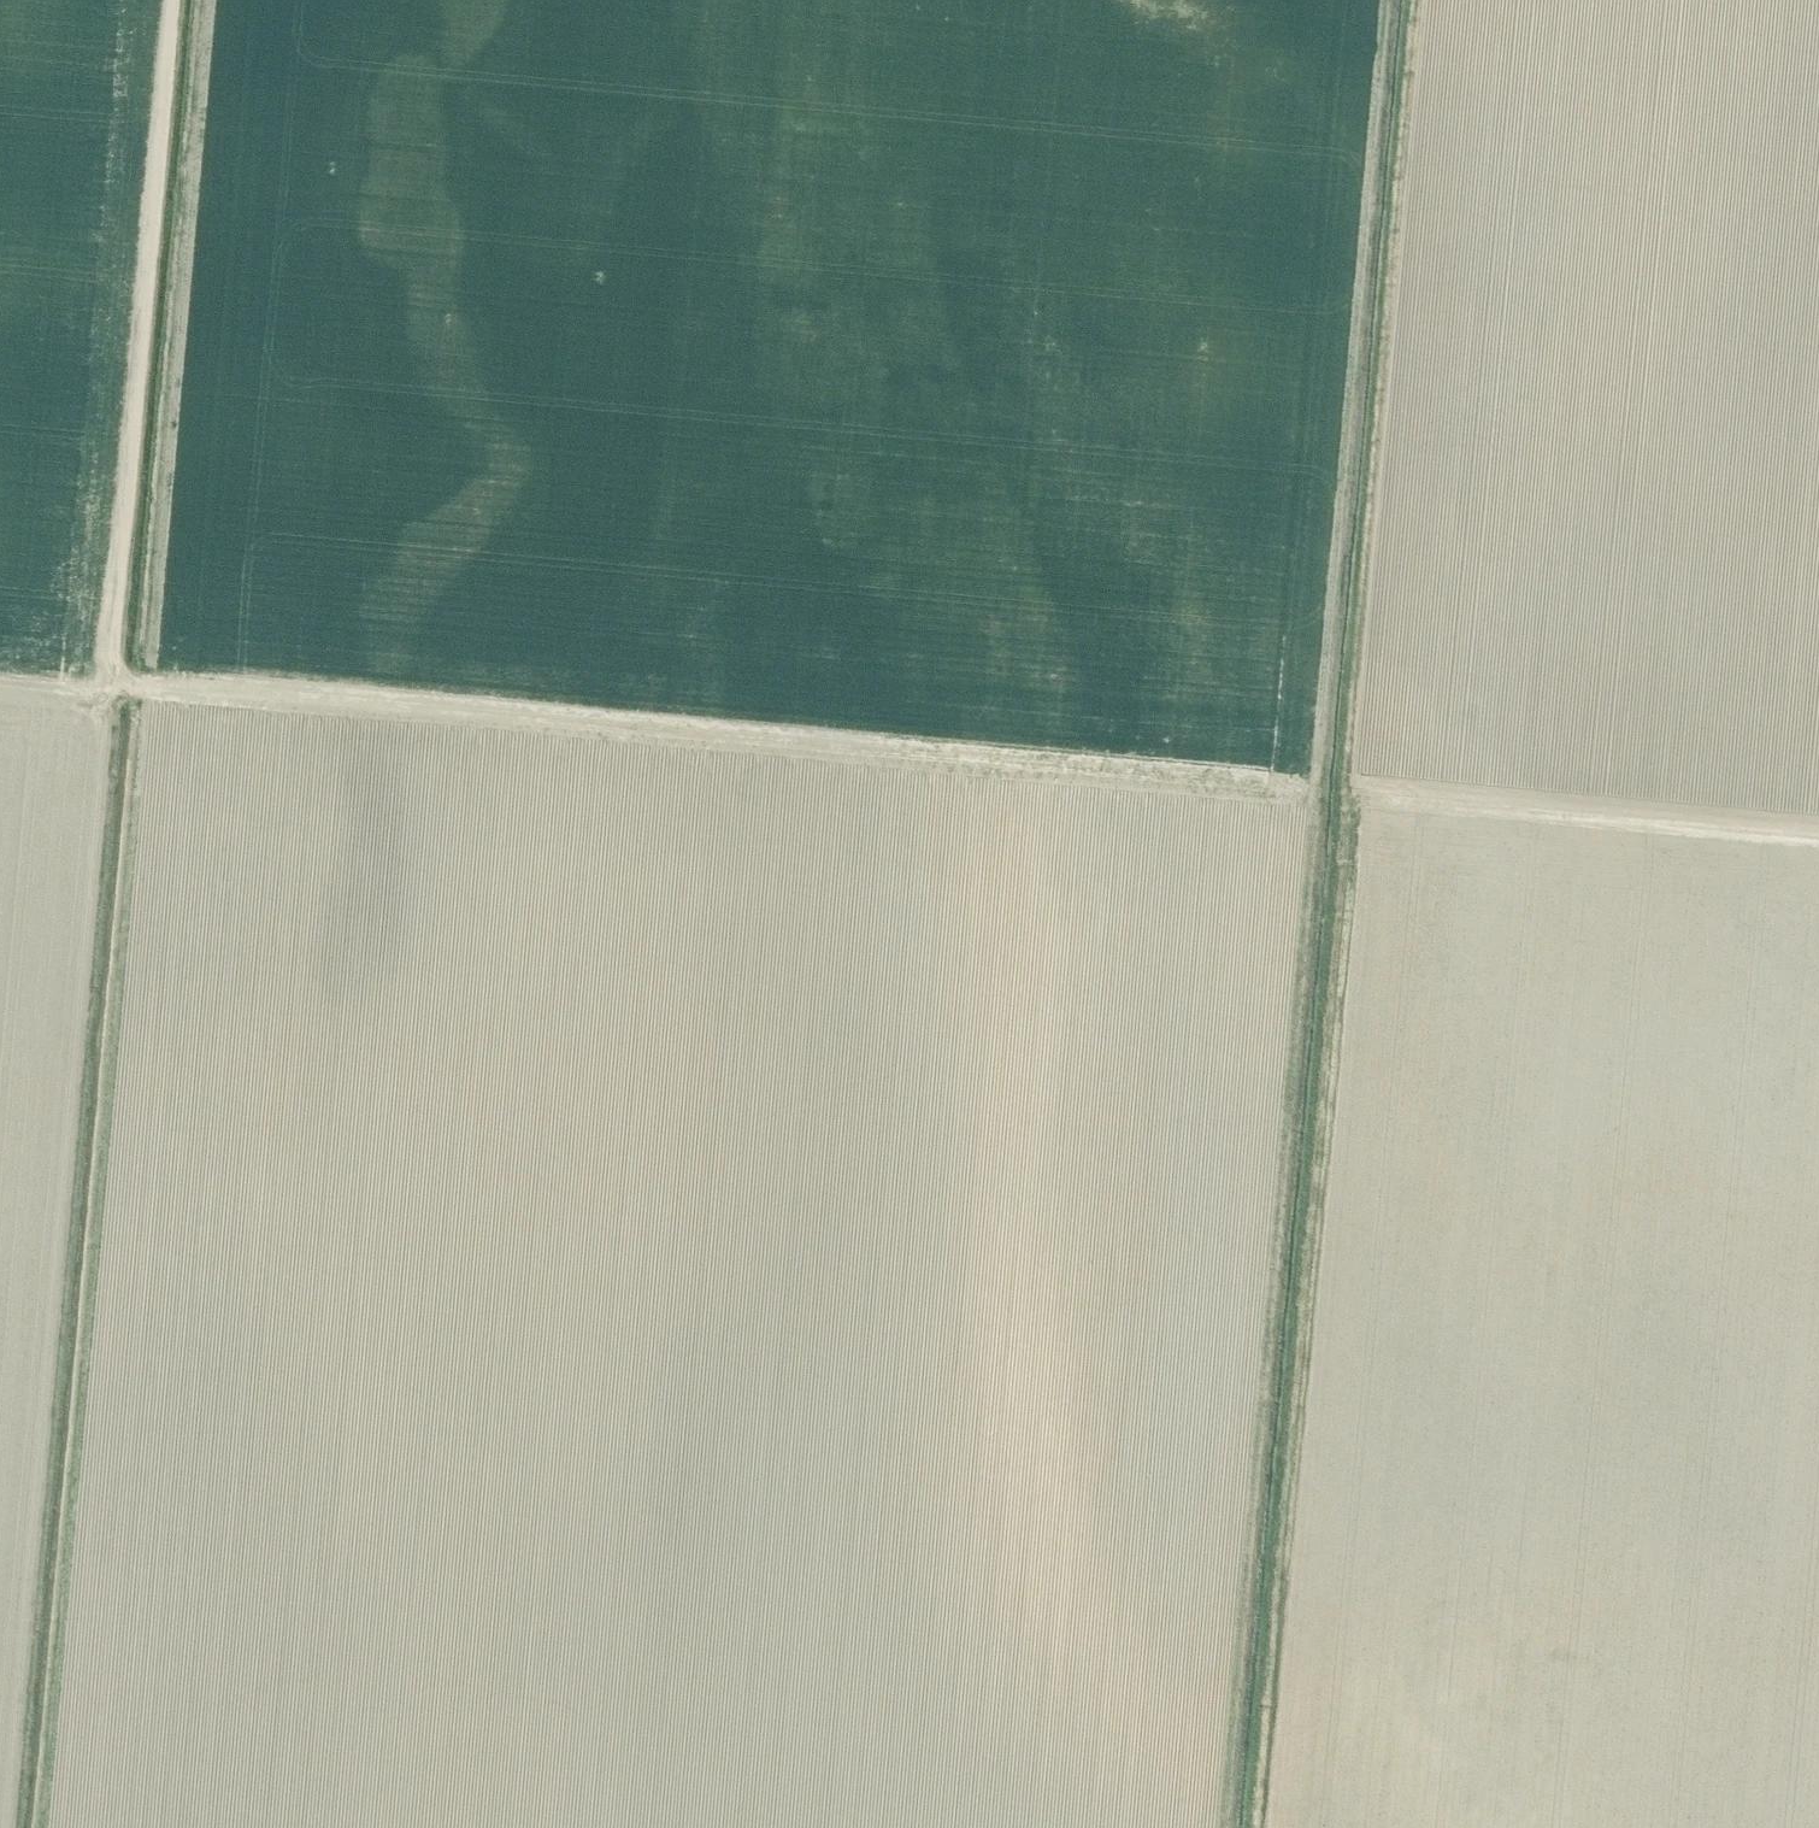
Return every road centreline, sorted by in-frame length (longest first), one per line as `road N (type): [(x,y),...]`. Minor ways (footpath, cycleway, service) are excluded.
road 1 (track): [(1306,720),(1370,0)]

